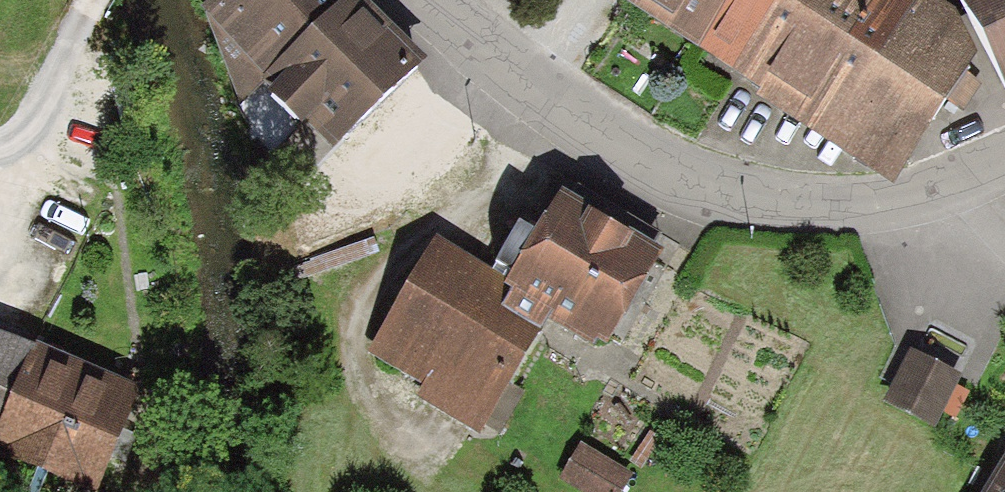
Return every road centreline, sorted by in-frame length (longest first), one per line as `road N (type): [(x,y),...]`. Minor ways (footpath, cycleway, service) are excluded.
road 1 (residential): [(412,0),(480,59),(675,175),(749,203),(842,208),(959,176)]

